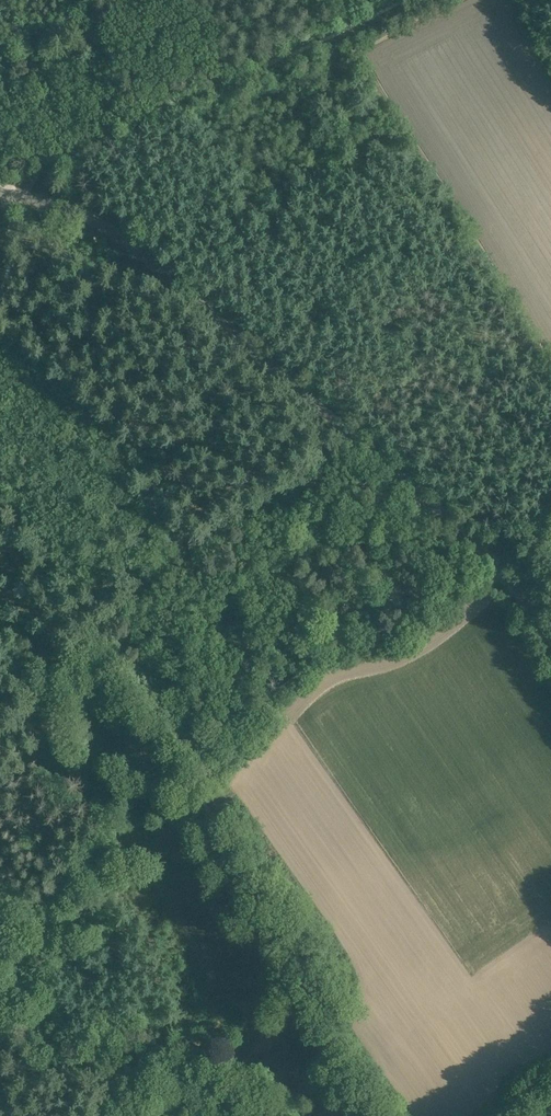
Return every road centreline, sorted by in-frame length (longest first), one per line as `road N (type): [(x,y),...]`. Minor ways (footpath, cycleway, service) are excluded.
road 1 (unclassified): [(550,644),(490,557),(243,330),(103,227),(57,203),(0,192)]
road 2 (track): [(204,842),(271,901),(286,929),(306,1028),(368,1115)]
road 3 (track): [(140,829),(273,691)]
road 4 (track): [(108,743),(204,842)]

